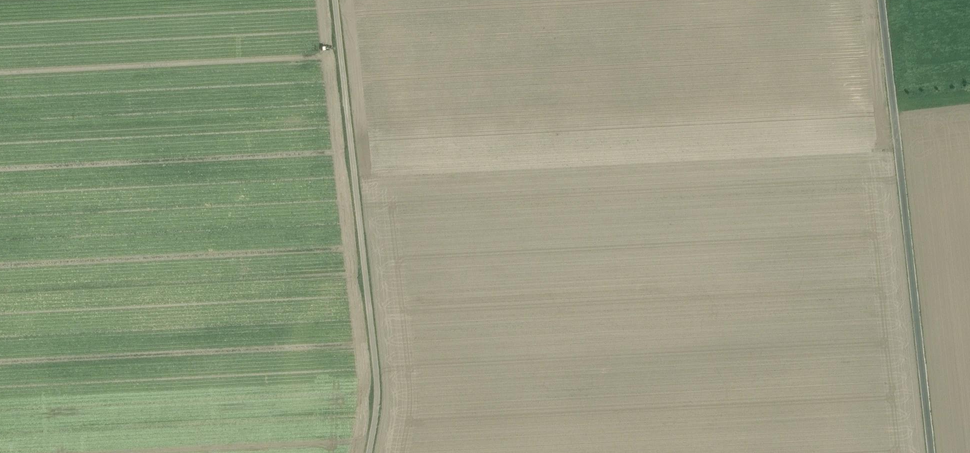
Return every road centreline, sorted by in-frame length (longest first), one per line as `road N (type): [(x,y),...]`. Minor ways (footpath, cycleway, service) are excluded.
road 1 (track): [(339,0),(381,381),(372,452)]
road 2 (track): [(932,452),(882,0)]

